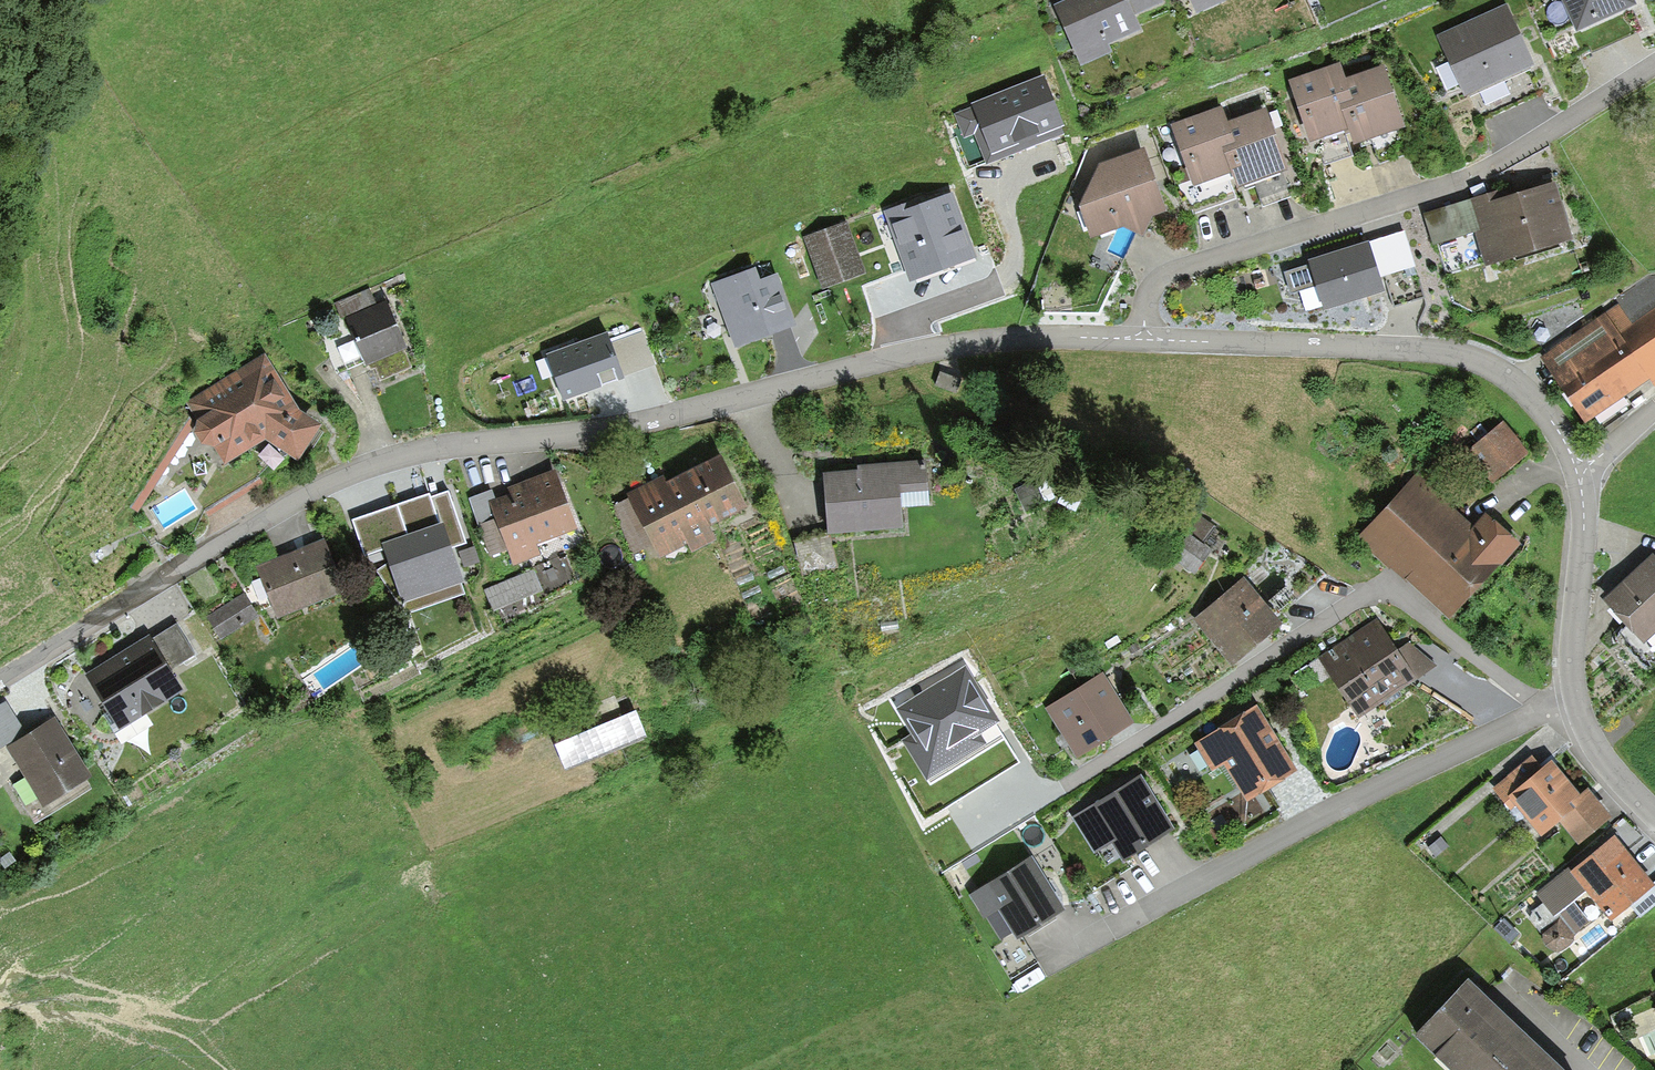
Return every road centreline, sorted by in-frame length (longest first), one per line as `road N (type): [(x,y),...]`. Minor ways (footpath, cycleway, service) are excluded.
road 1 (unclassified): [(1143,339),(943,347),(629,426),(394,457),(265,517),(0,679)]
road 2 (residential): [(1143,339),(1149,296),(1162,276),(1449,185),(1532,147),(1654,65)]
road 3 (residential): [(1546,710),(1403,599),(1372,594),(1064,787)]
road 4 (residential): [(1546,710),(1314,819),(1063,953)]
road 5 (unclassified): [(1578,468),(1529,395),(1457,353),(1143,339)]
road 6 (track): [(0,378),(17,293),(0,119)]
road 7 (residential): [(1578,468),(1585,518),(1572,646),(1577,704)]
road 8 (residential): [(1577,704),(1605,760),(1654,816)]

